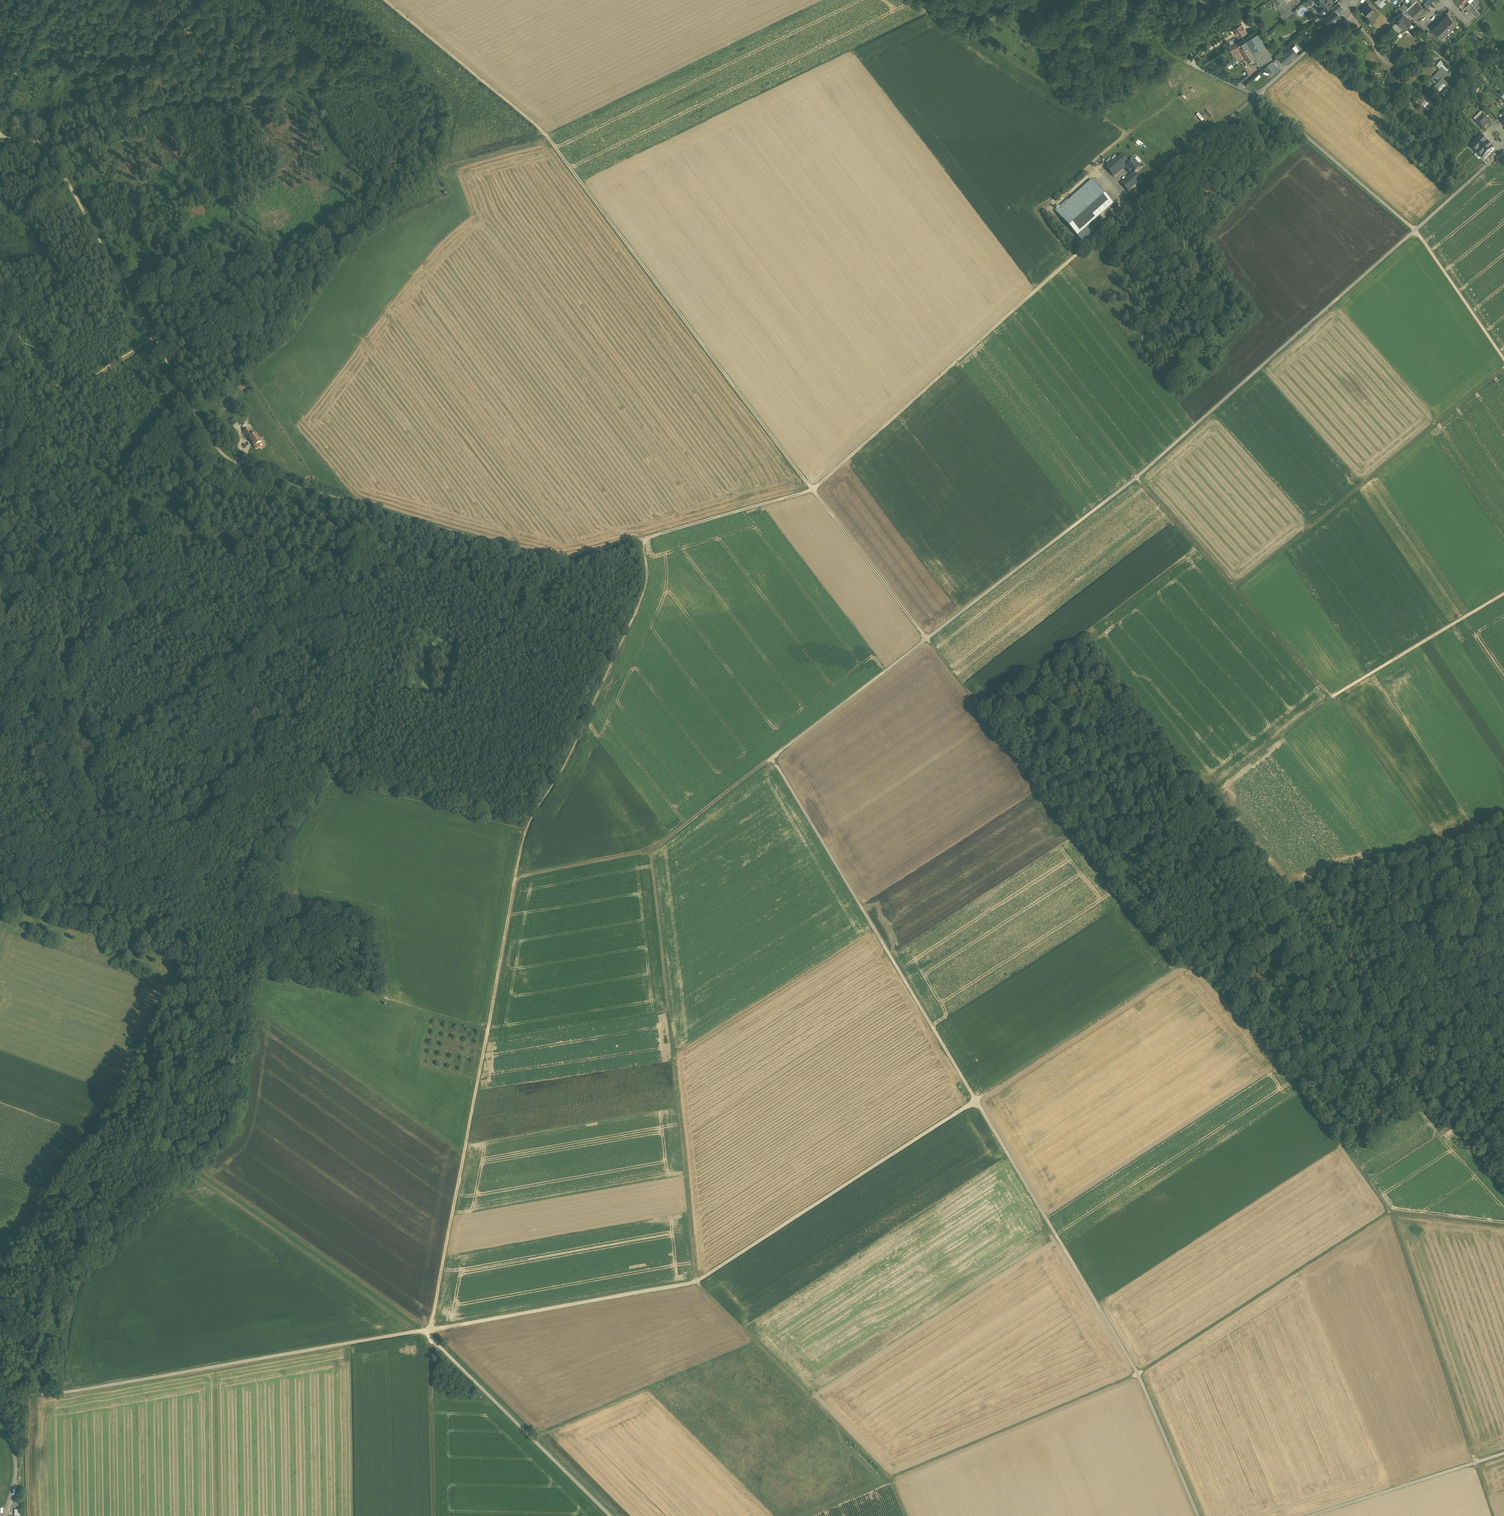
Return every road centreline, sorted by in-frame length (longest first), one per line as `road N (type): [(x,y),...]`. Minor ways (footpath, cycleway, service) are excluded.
road 1 (track): [(383,0),(551,141),(813,490)]
road 2 (track): [(430,1329),(697,1281),(976,1100)]
road 3 (track): [(926,639),(772,758),(976,1100)]
road 4 (track): [(895,1481),(1142,1376),(1393,1214)]
road 5 (track): [(651,851),(697,1281),(759,1345)]
road 6 (track): [(1443,851),(1337,699),(1136,478)]
road 7 (track): [(976,1100),(1142,1376),(1201,1515)]
road 8 (track): [(987,716),(1091,635),(1292,895)]
road 9 (track): [(430,1329),(519,879)]
road 10 (track): [(0,1395),(58,1394),(430,1329)]
road 11 (track): [(644,540),(562,565),(237,466)]
road 12 (track): [(926,639),(1179,968)]
road 13 (track): [(1416,229),(1136,478)]
road 14 (track): [(0,858),(58,880),(128,891),(160,875),(252,770),(310,778)]
road 15 (track): [(1503,596),(1334,701),(1213,794)]
road 16 (track): [(1194,958),(1337,872),(1443,851),(1503,821)]
road 17 (track): [(1239,590),(1503,373)]
road 18 (track): [(179,985),(122,1107),(6,1256),(0,1253)]
road 19 (track): [(1194,958),(1311,1096),(1393,1214)]
road 20 (track): [(529,832),(571,764),(649,590),(644,540)]
road 21 (track): [(1393,1214),(1496,1515)]
road 22 (track): [(519,879),(651,851),(772,758)]
road 23 (track): [(1010,313),(813,490)]
road 24 (track): [(1136,478),(926,639)]
road 25 (track): [(0,702),(129,727),(182,754),(252,770)]
road 26 (track): [(526,1434),(759,1345)]
road 27 (track): [(491,1029),(366,993),(332,943),(277,930)]
road 28 (track): [(976,1100),(1179,968)]
road 29 (track): [(1256,96),(1416,229)]
road 30 (track): [(1136,478),(1010,313)]
road 31 (track): [(759,1345),(895,1481)]
road 32 (track): [(1503,1457),(1321,1515)]
road 33 (track): [(813,490),(926,639)]
road 34 (track): [(0,325),(59,368),(95,376),(153,338)]
road 35 (track): [(813,490),(644,540)]
road 36 (track): [(436,1515),(432,1339)]
road 37 (track): [(334,782),(300,832),(277,930)]
road 38 (track): [(1416,229),(1503,358)]
road 39 (track): [(430,1329),(526,1434)]
road 40 (residential): [(1354,6),(1256,96)]

